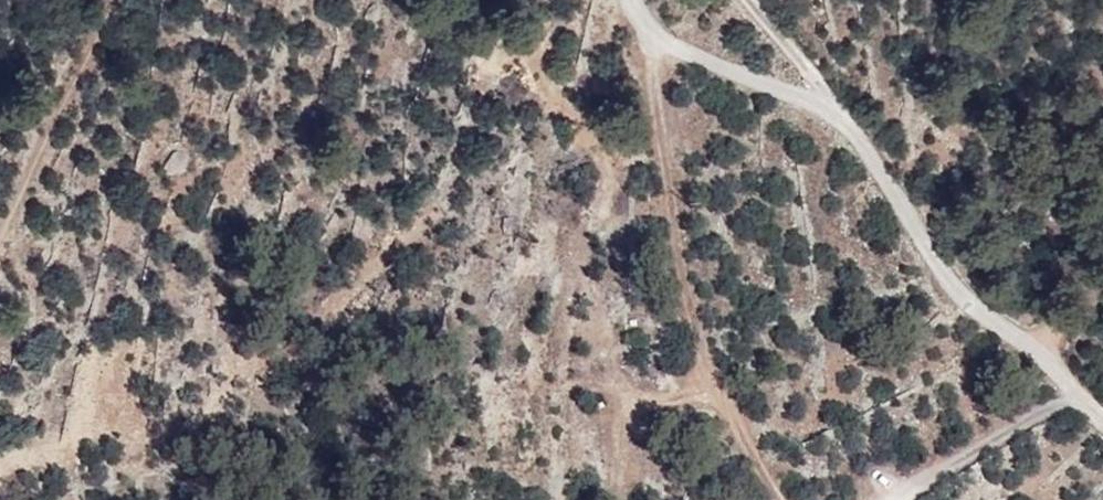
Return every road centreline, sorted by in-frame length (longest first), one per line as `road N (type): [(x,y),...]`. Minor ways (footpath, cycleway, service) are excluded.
road 1 (unclassified): [(1102,415),(1037,353),(965,302),(888,176),(832,111)]
road 2 (track): [(0,237),(100,0)]
road 3 (unclassified): [(832,111),(655,37),(631,0)]
road 4 (unclassified): [(832,111),(748,0)]

